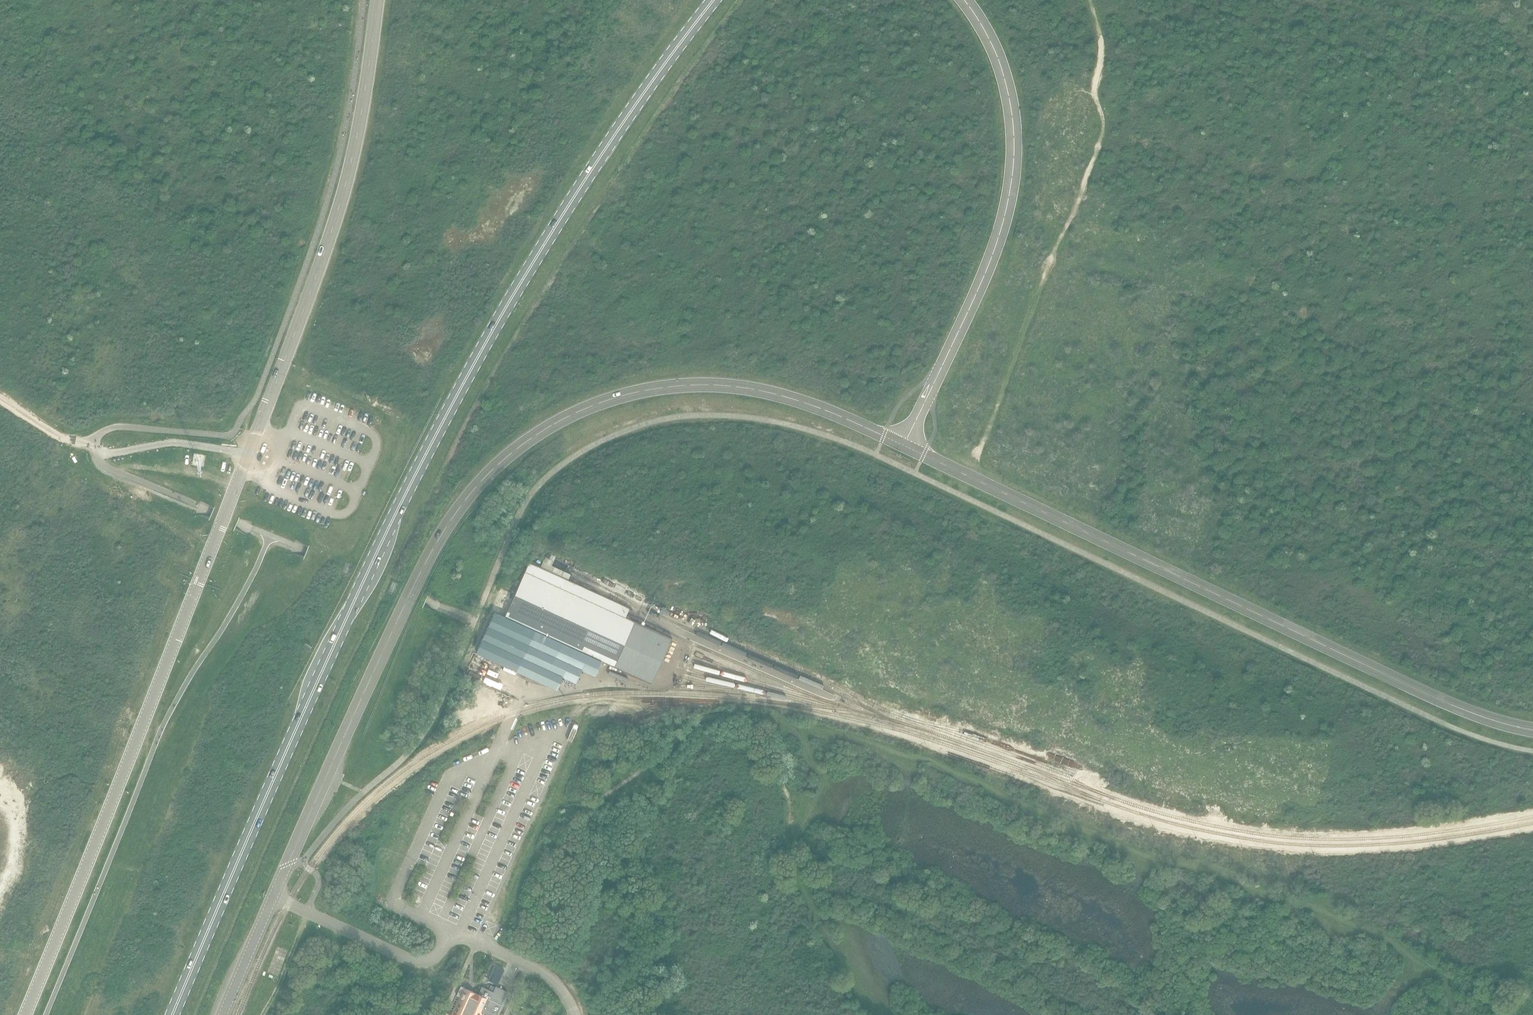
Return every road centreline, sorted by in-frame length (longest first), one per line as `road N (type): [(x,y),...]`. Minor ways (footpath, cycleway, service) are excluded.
road 1 (primary): [(173,1014),(350,609),(468,375),(595,164),(712,0)]
road 2 (unclassified): [(27,1014),(338,211),(358,138),(377,0)]
road 3 (tertiary): [(904,445),(781,395),(696,384),(603,401),(532,436),(484,477),(429,556),(272,898)]
road 4 (tertiary): [(1532,729),(1456,707),(904,445)]
road 5 (unclassified): [(904,445),(978,290),(1013,157),(1005,80),(964,0)]
road 6 (tertiary): [(221,1014),(272,898)]

